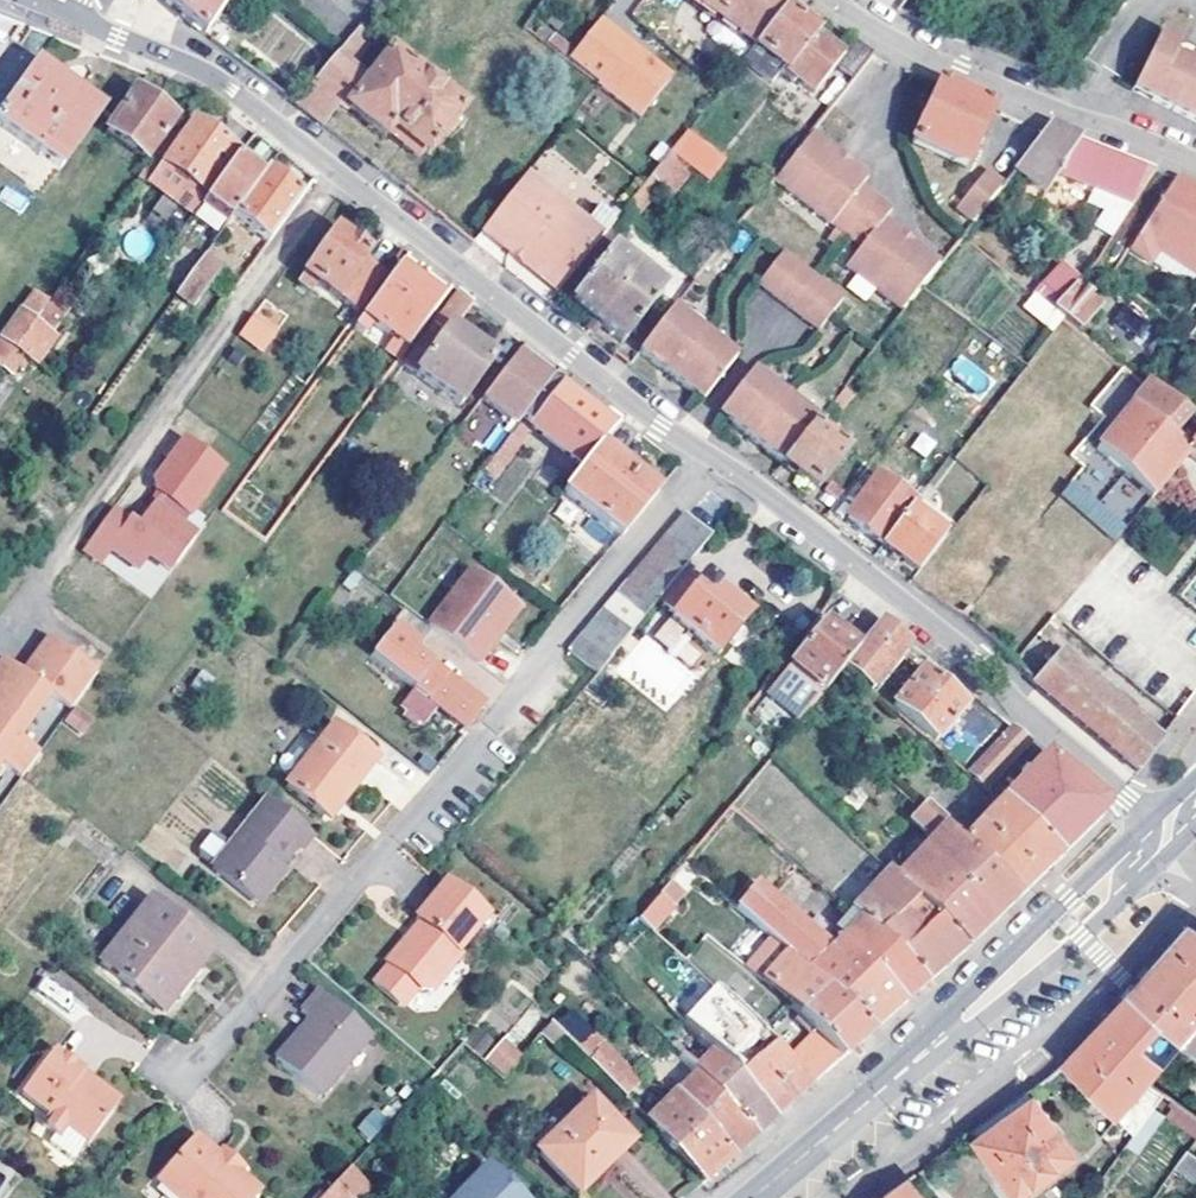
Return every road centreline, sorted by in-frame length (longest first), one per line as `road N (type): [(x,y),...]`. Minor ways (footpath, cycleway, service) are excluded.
road 1 (residential): [(185,1085),(704,463)]
road 2 (residential): [(704,463),(234,91),(56,10)]
road 3 (residential): [(1150,823),(704,463)]
road 4 (secondary): [(1150,823),(762,1197)]
road 5 (secondary): [(775,1197),(890,1114),(1047,982),(1110,917)]
road 6 (residential): [(833,0),(887,38),(1195,163)]
road 7 (secondary): [(1110,917),(1195,831)]

